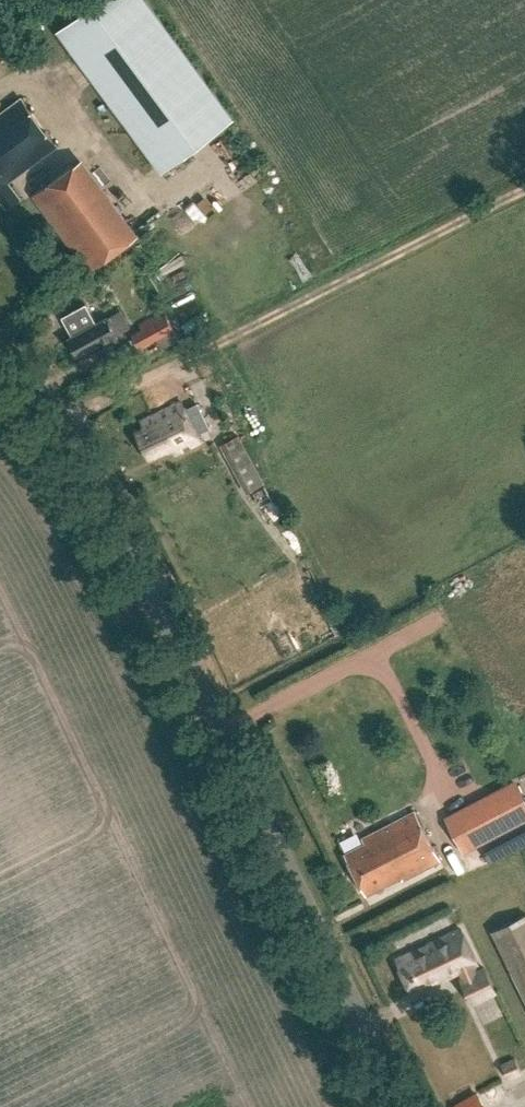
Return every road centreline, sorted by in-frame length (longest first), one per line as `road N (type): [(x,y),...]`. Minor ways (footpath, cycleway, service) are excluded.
road 1 (tertiary): [(405,1106),(86,459),(0,351)]
road 2 (track): [(524,191),(60,421)]

